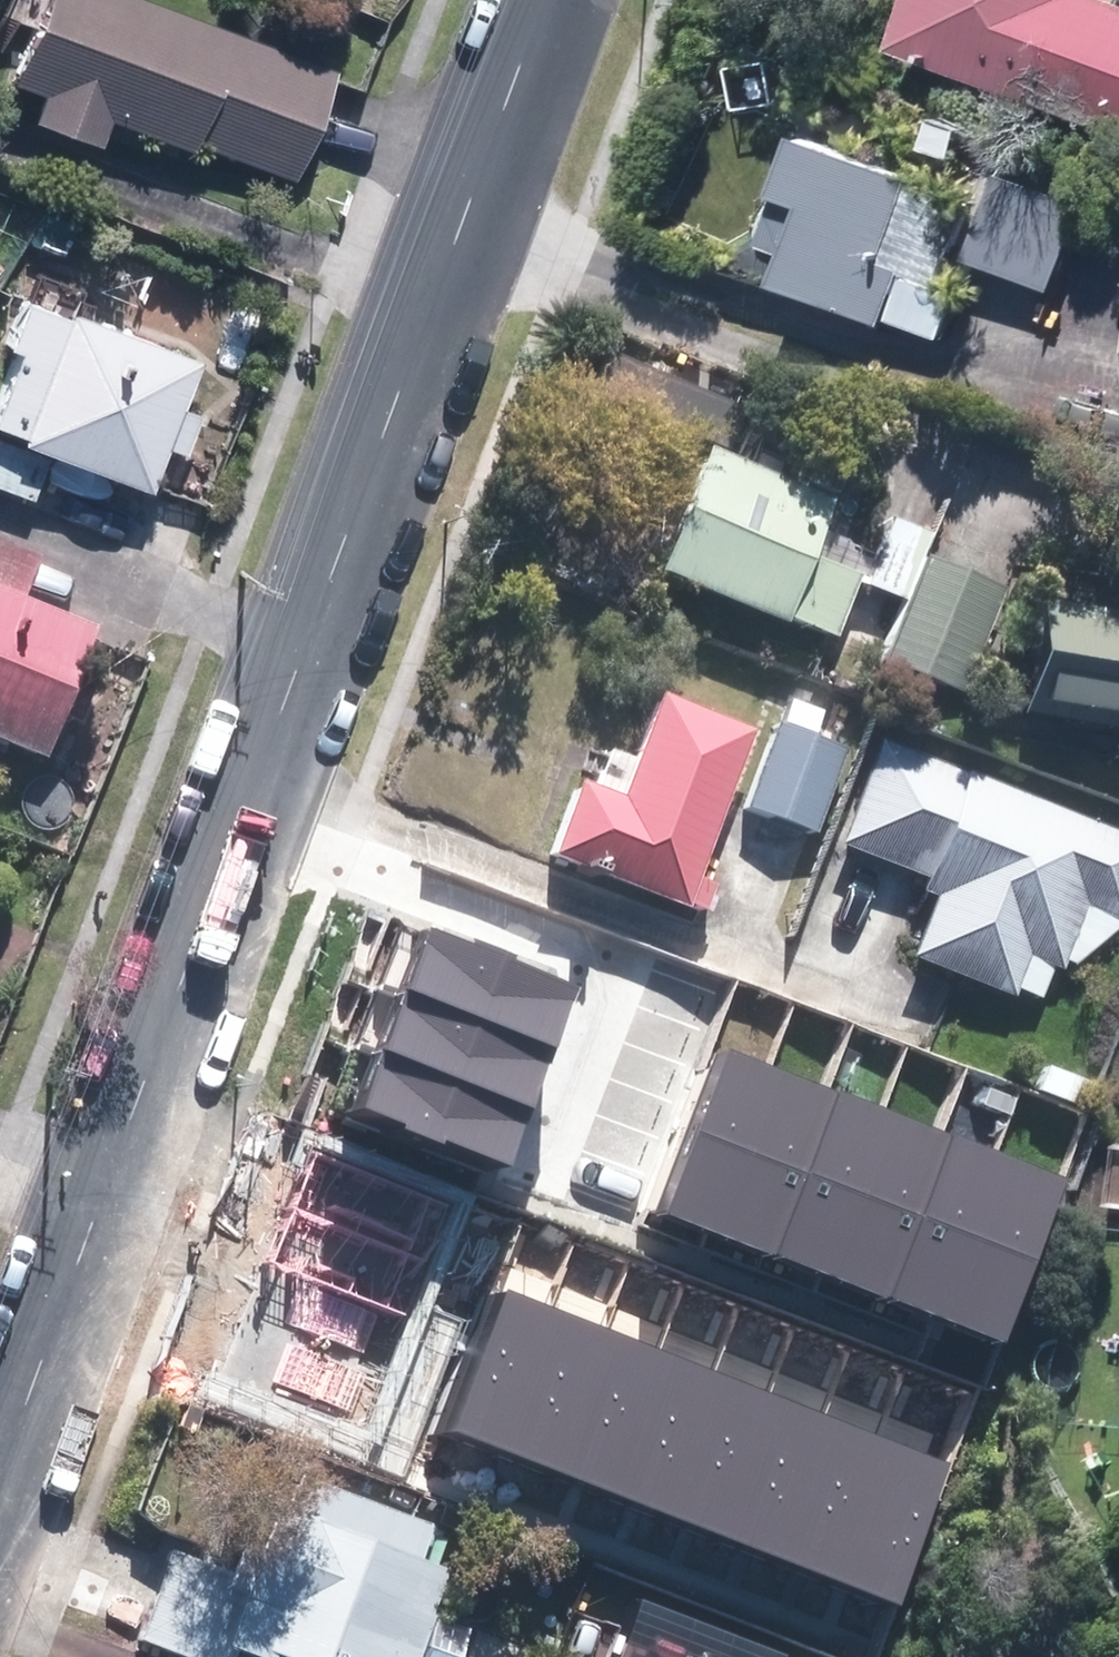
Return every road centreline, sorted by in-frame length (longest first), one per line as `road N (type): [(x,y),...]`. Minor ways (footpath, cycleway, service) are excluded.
road 1 (residential): [(0,1500),(82,1246),(547,0)]

